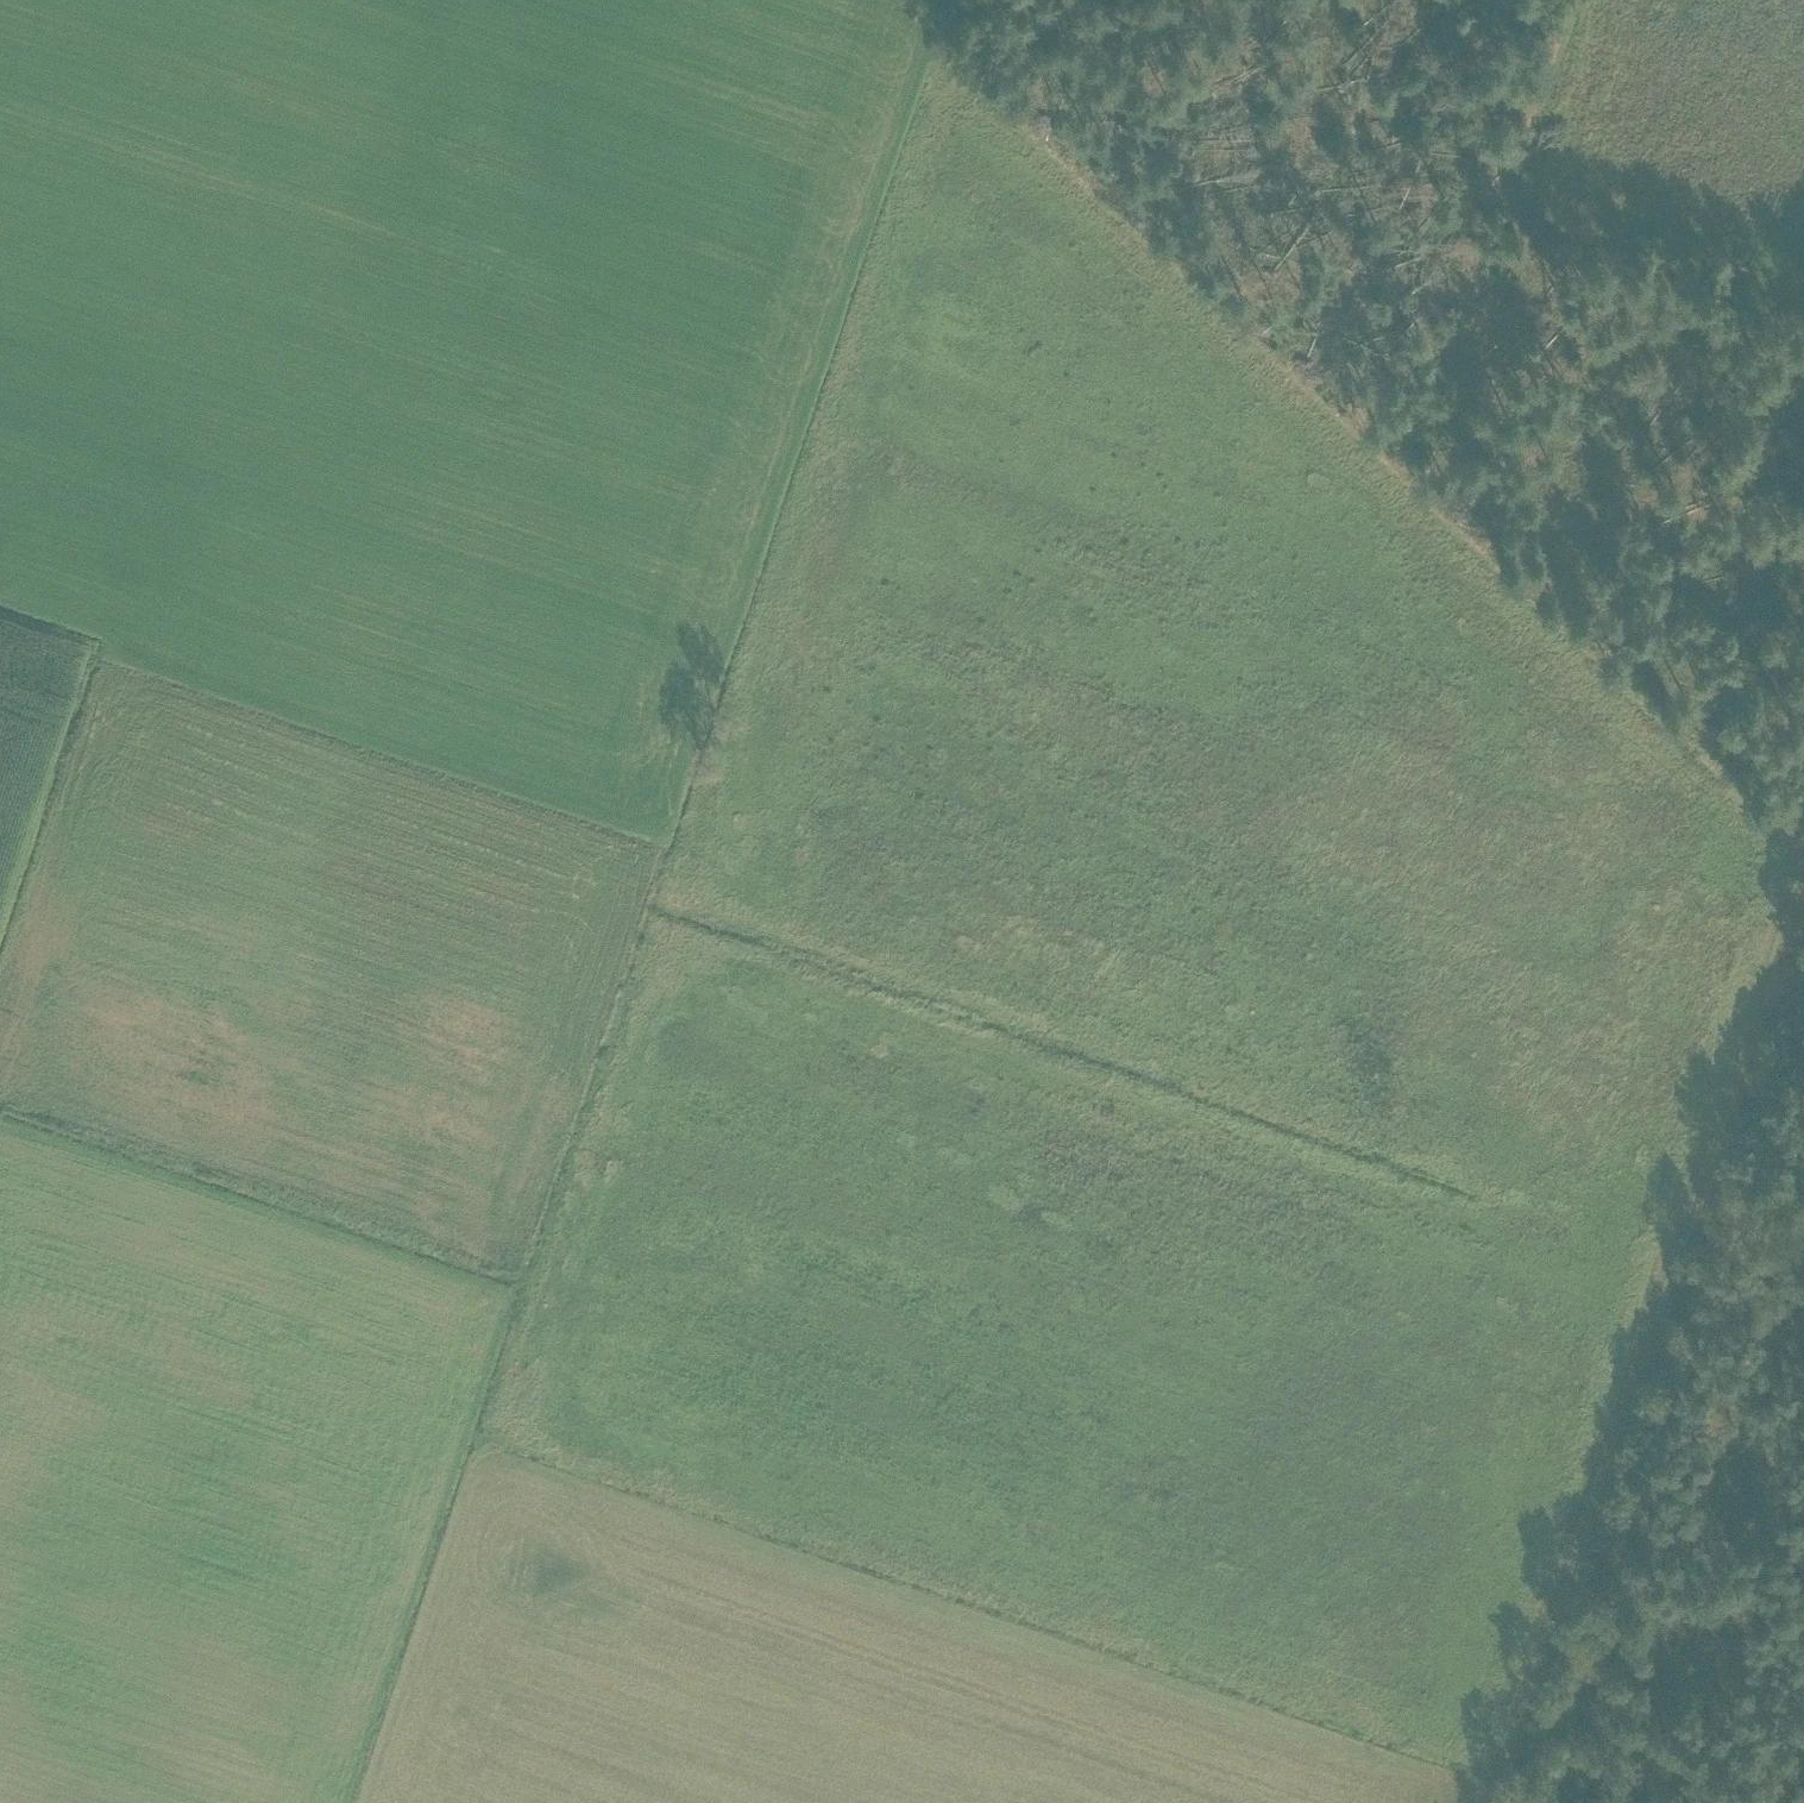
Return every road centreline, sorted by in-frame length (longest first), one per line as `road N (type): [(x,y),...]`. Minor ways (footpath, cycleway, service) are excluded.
road 1 (track): [(1485,1802),(1803,836)]

